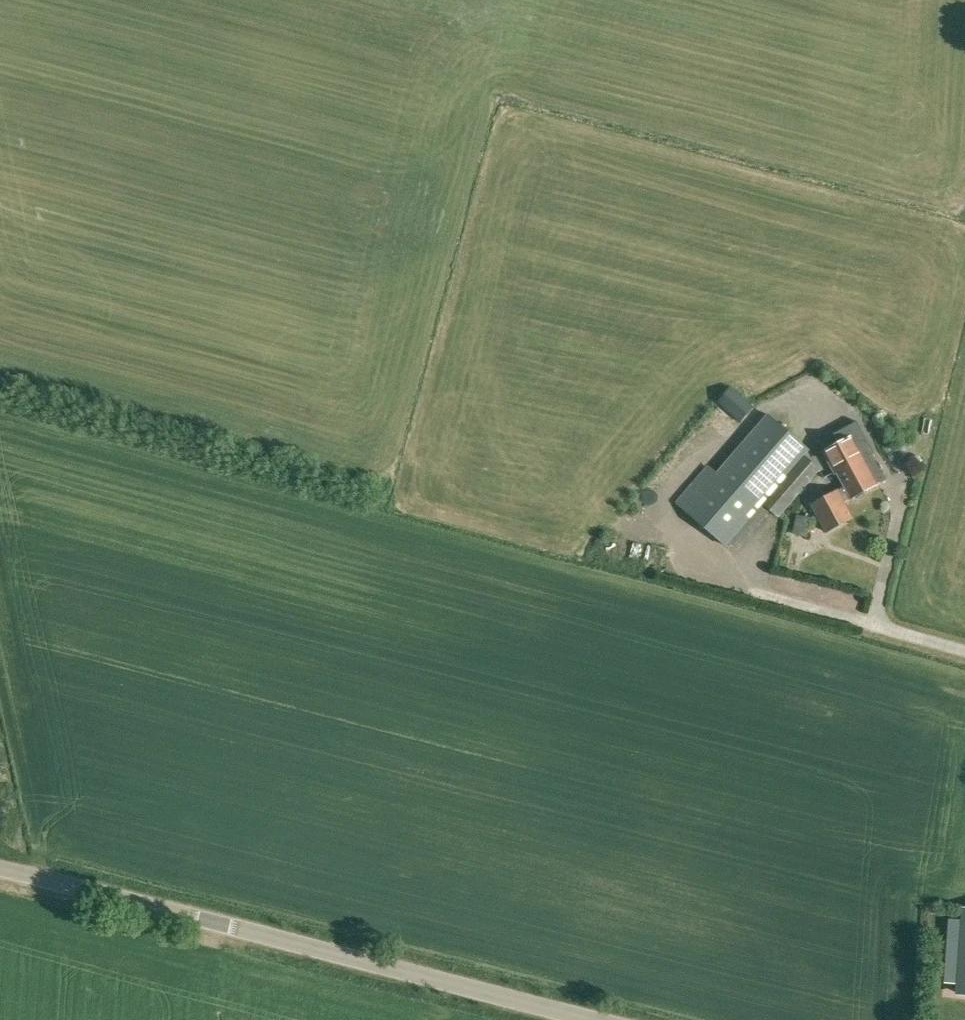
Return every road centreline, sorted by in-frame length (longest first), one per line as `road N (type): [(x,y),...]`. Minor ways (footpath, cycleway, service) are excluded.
road 1 (unclassified): [(599,1019),(0,867)]

